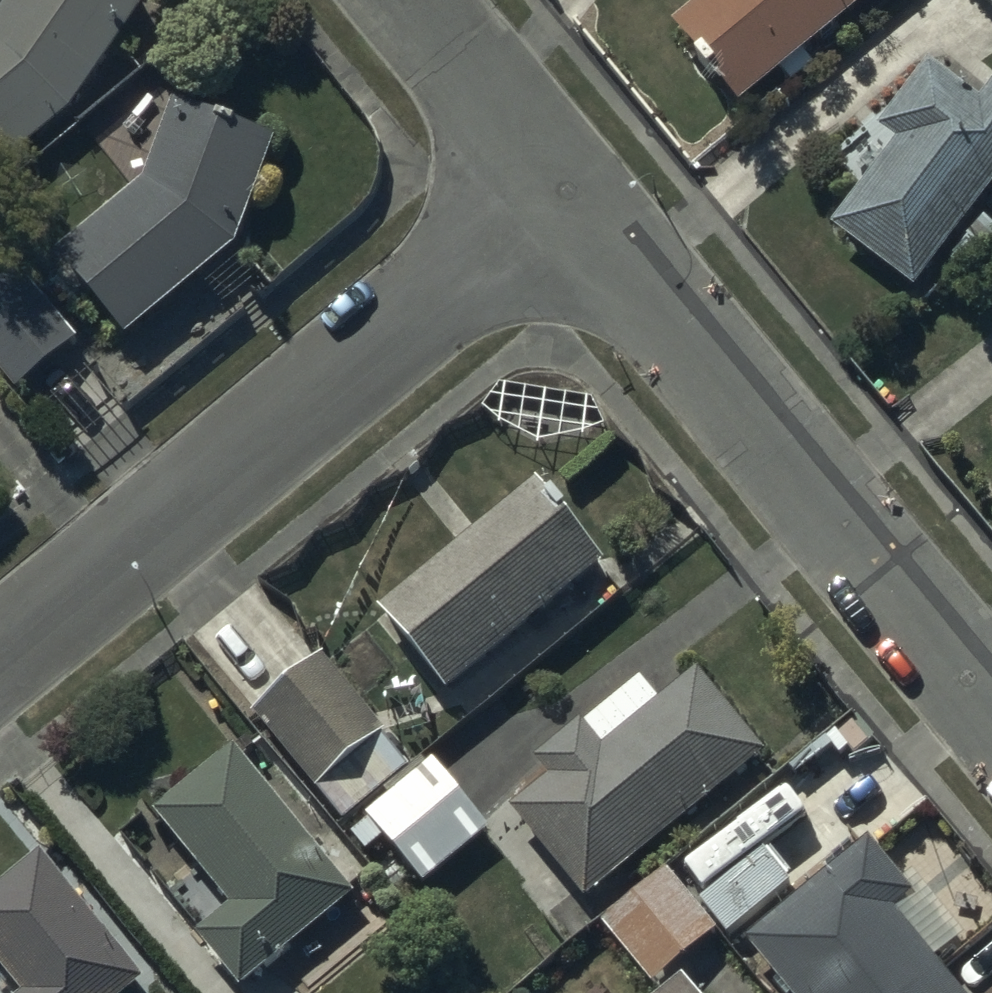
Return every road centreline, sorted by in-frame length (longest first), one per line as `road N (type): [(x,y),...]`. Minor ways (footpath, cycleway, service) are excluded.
road 1 (residential): [(567,195),(0,658)]
road 2 (residential): [(567,195),(991,708)]
road 3 (residential): [(409,0),(567,195)]

